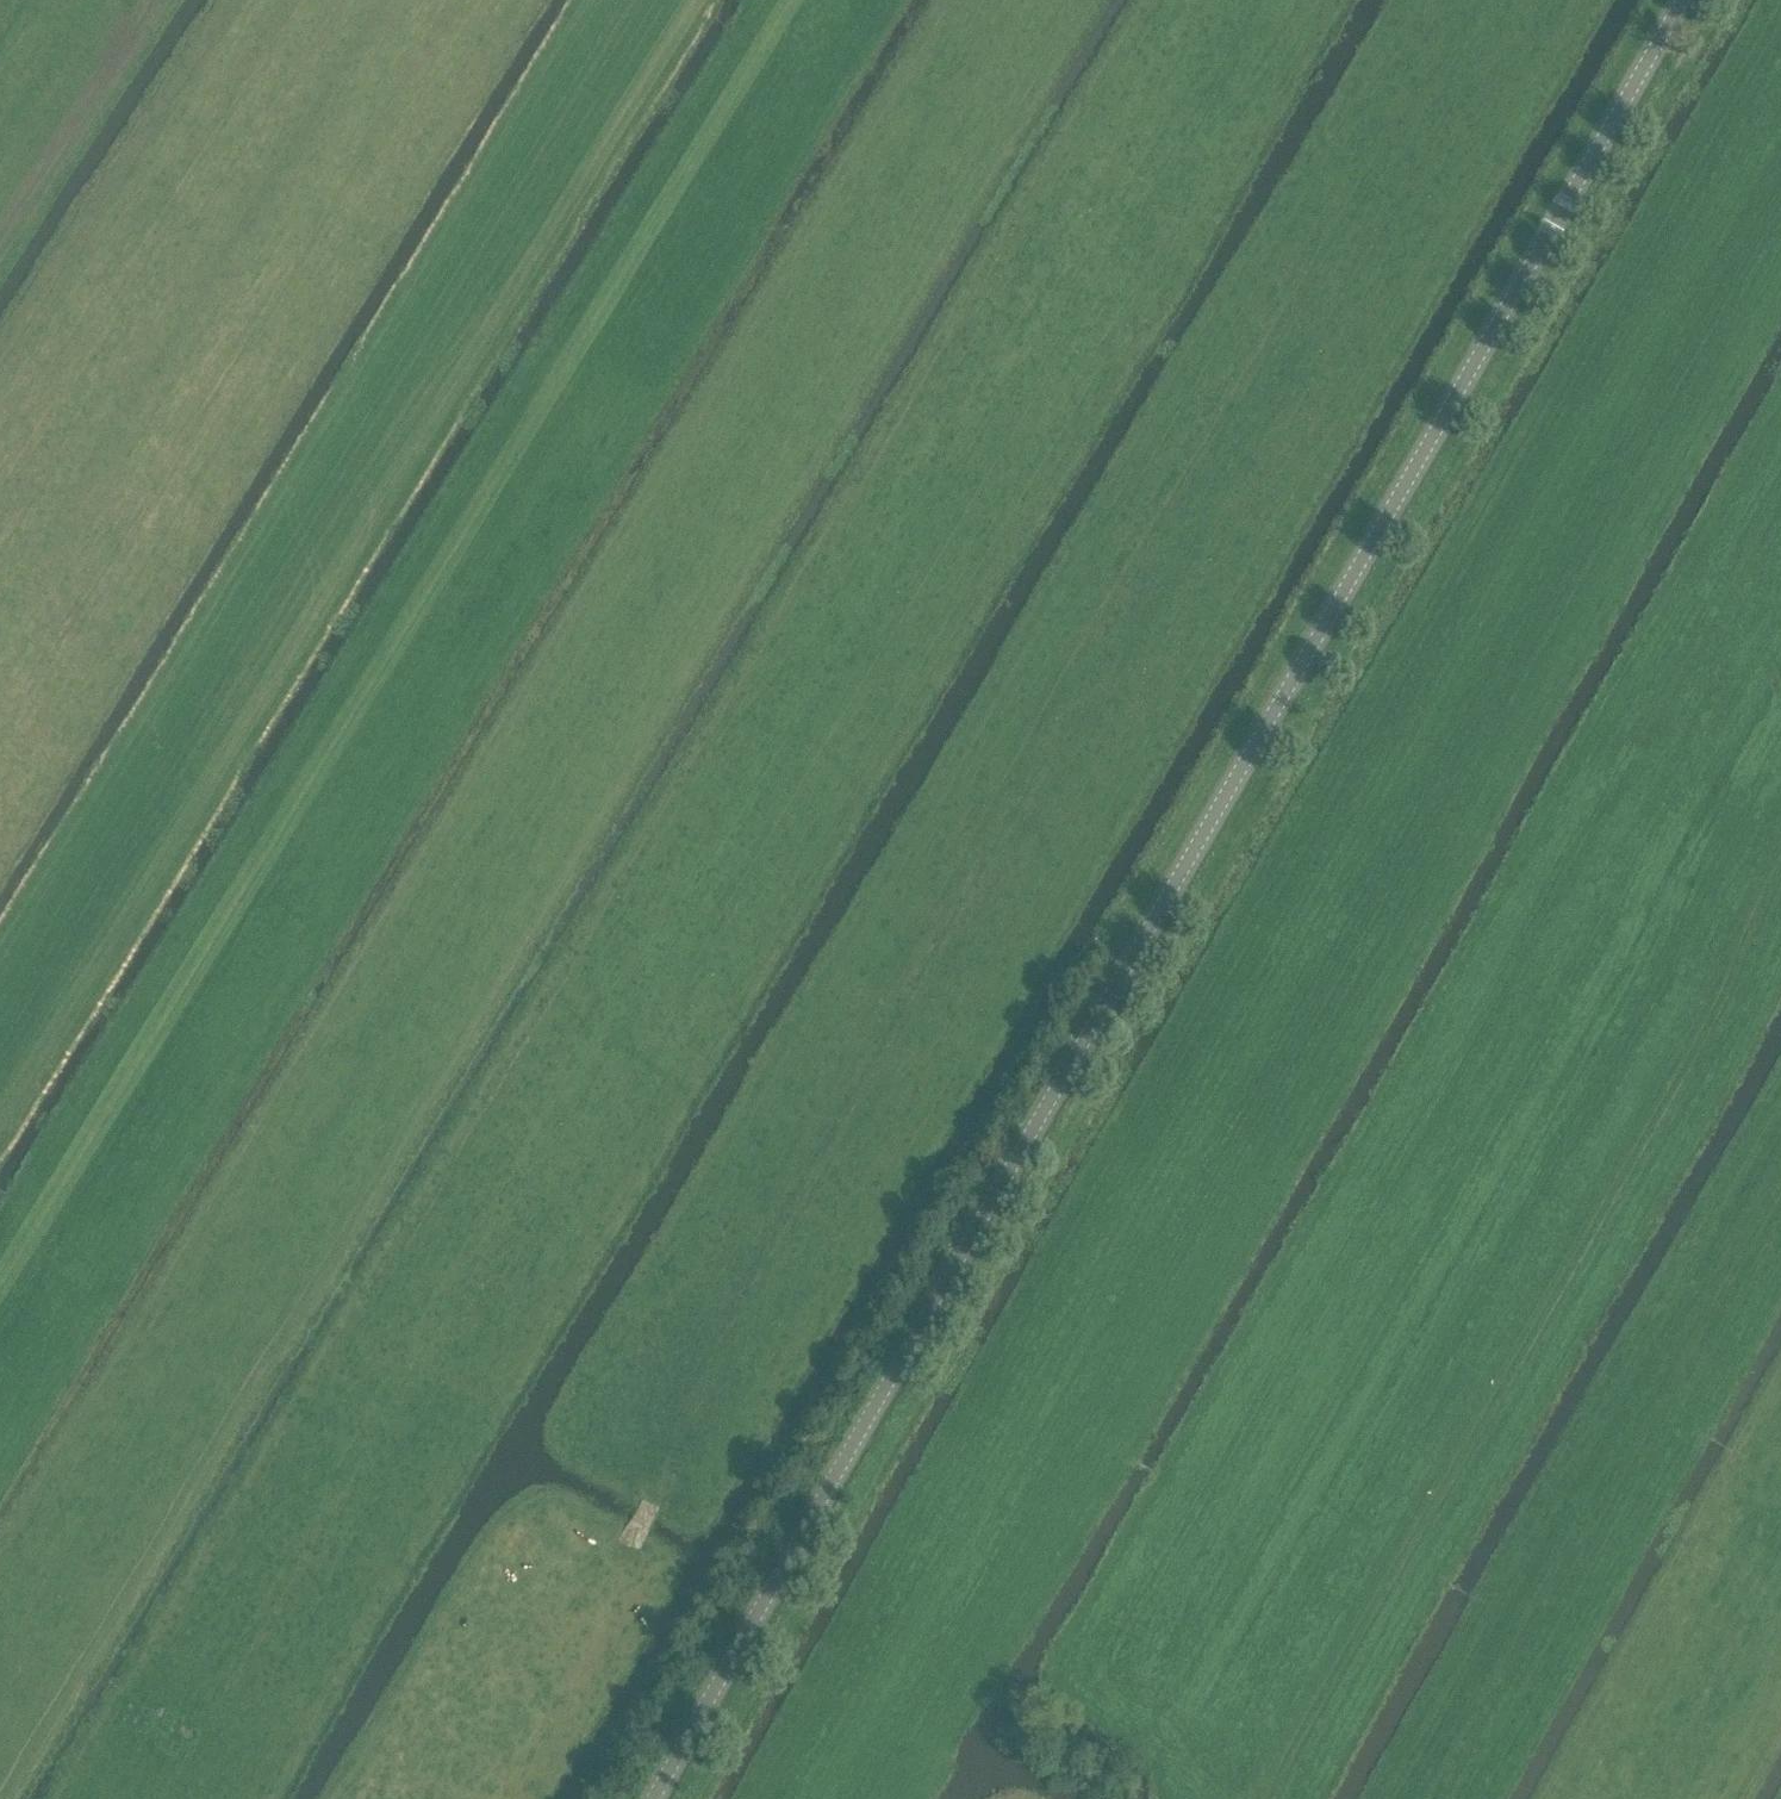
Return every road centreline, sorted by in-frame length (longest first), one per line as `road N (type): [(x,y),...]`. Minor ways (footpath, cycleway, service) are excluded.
road 1 (unclassified): [(654,1798),(1684,0)]

